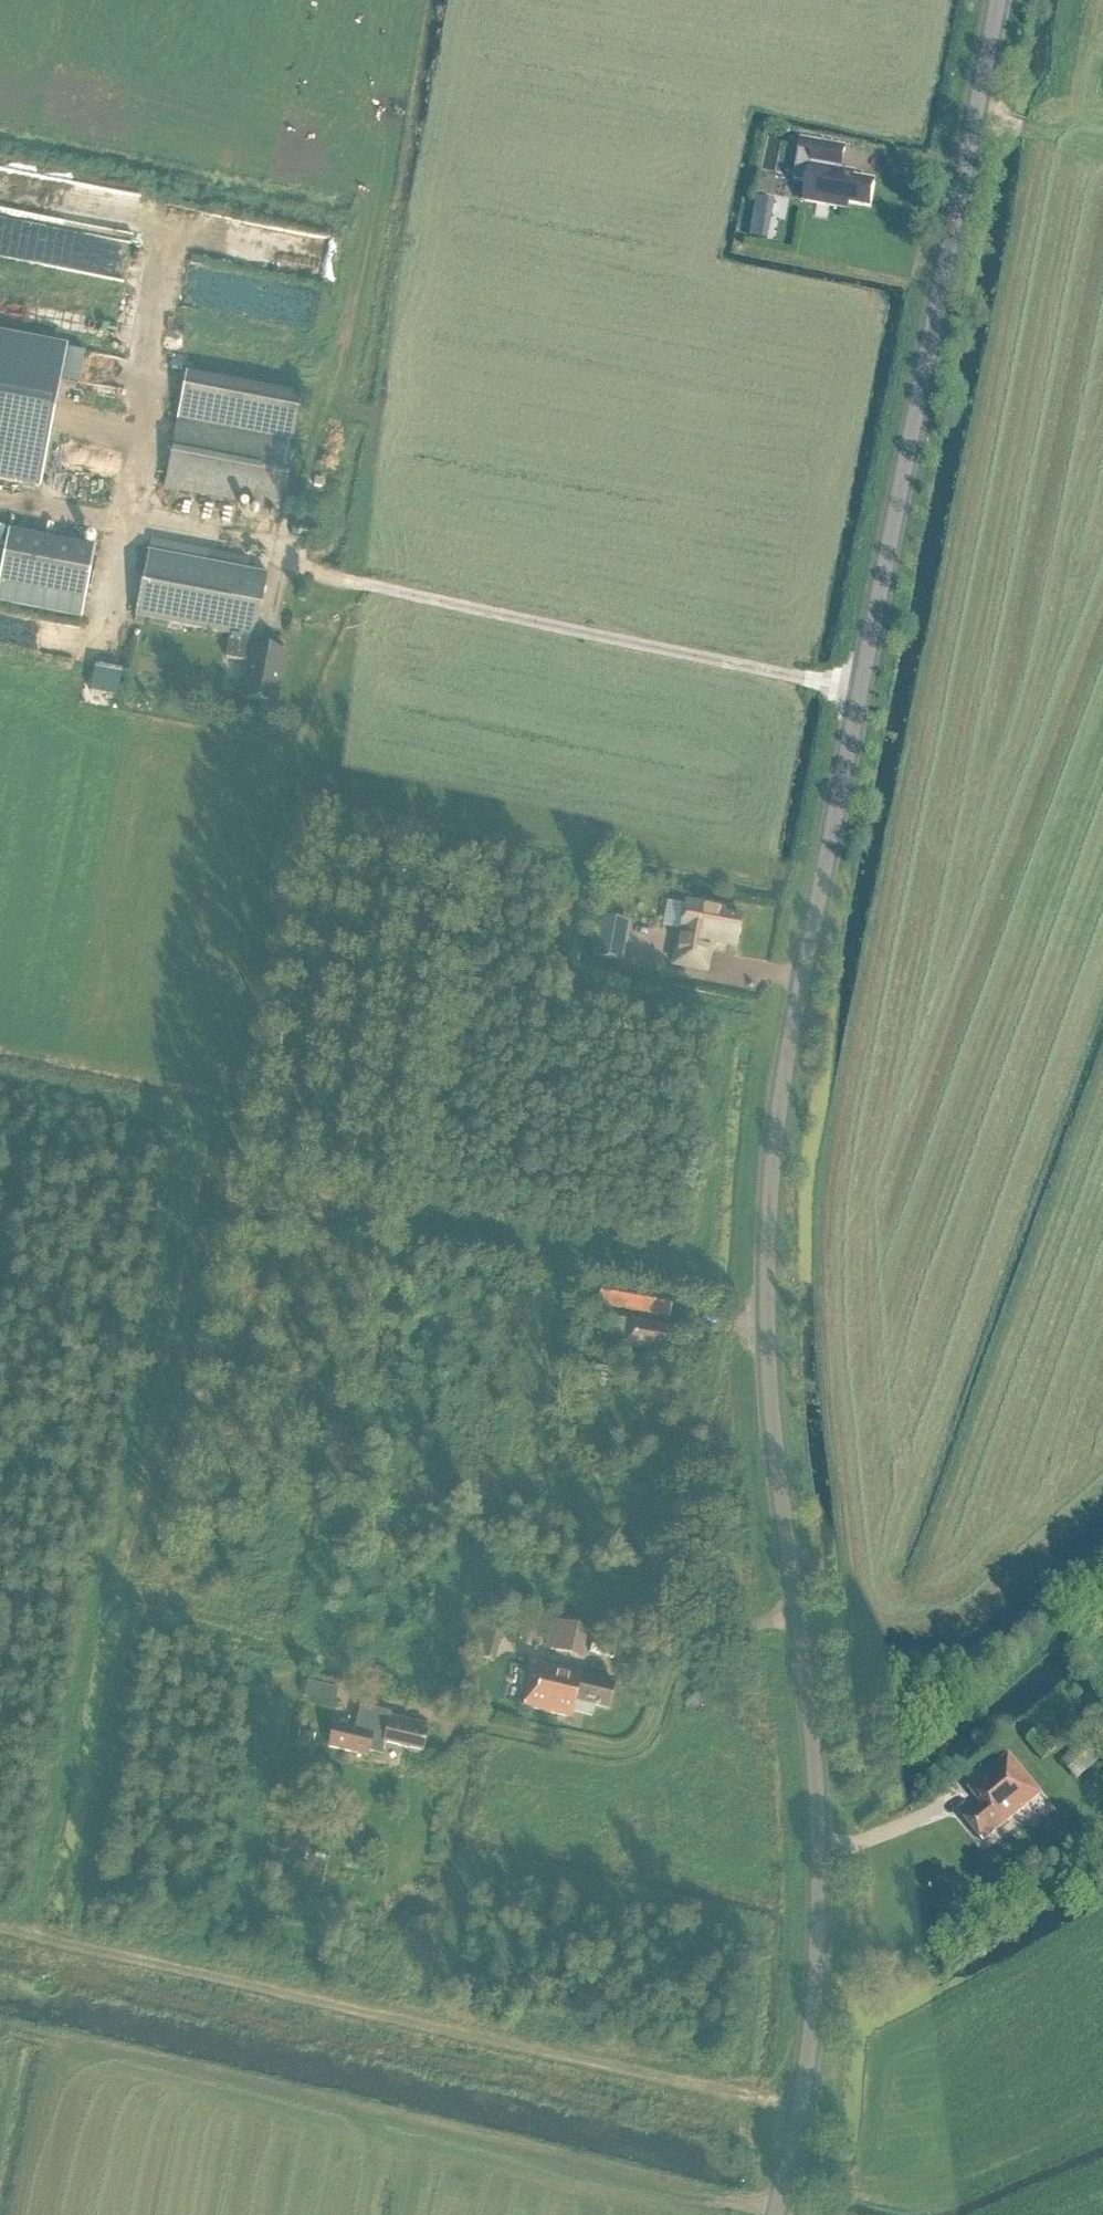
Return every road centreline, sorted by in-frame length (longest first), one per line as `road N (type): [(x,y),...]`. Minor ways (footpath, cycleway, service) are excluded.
road 1 (tertiary): [(774,2214),(812,2047),(820,1888),(813,1732),(771,1392),(769,1203),(790,1030),(997,0)]
road 2 (track): [(802,2108),(0,1925)]

